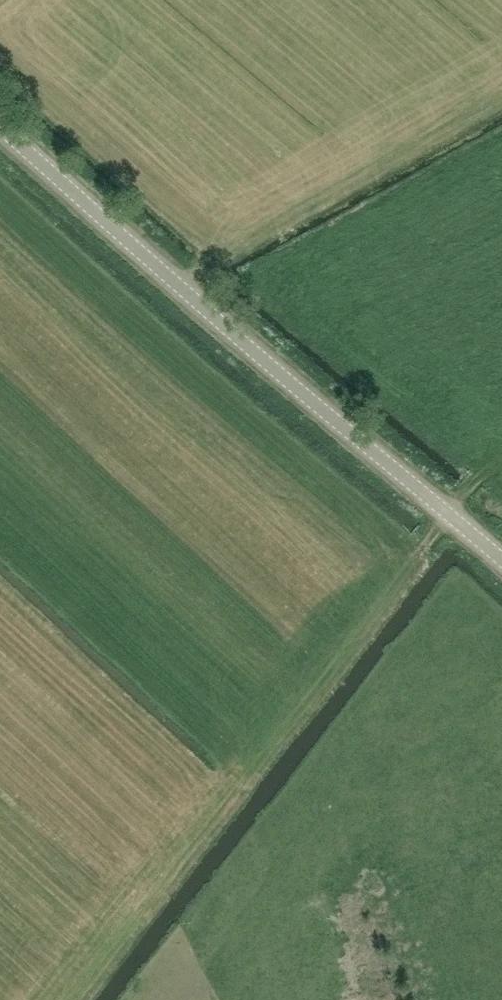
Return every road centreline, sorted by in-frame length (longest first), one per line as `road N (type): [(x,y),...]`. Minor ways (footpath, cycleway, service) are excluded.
road 1 (unclassified): [(501,562),(0,130)]

